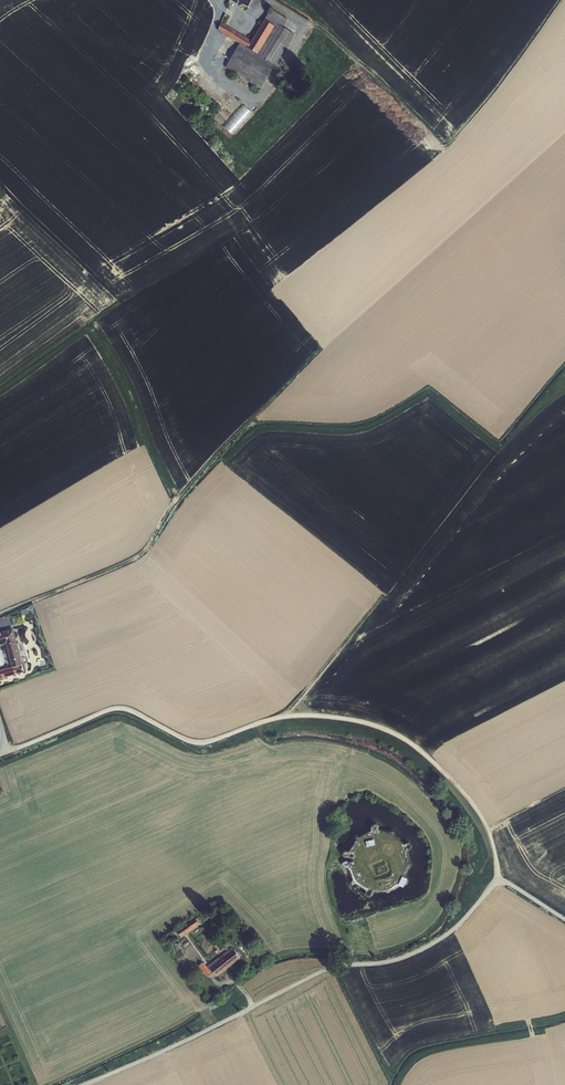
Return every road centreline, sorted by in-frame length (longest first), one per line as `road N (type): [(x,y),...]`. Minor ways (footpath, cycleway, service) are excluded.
road 1 (unclassified): [(83,1084),(332,967),(409,955),(464,920),(499,880),(564,920)]

